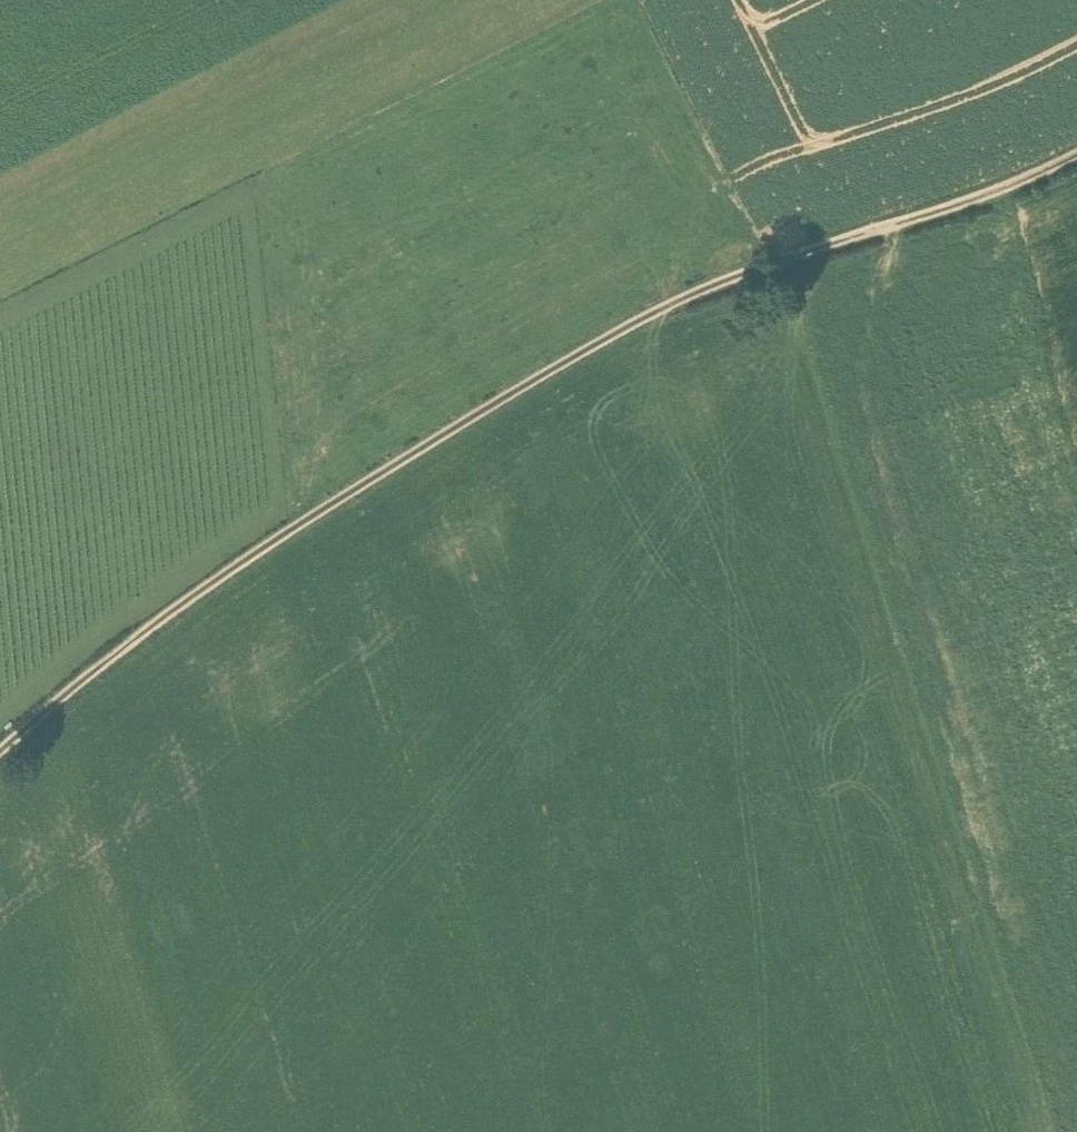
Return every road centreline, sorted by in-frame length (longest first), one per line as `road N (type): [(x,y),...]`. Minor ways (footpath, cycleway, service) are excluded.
road 1 (track): [(1076,158),(964,205),(708,288),(591,345),(242,562),(126,646),(0,754)]

